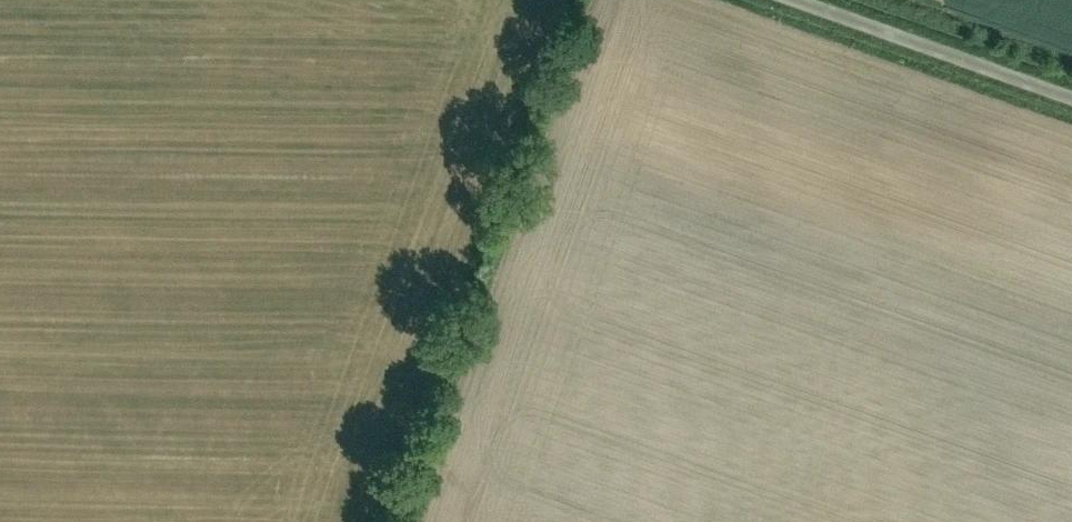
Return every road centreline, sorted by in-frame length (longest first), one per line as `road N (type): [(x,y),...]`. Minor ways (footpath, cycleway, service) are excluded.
road 1 (residential): [(801,0),(1071,96)]

